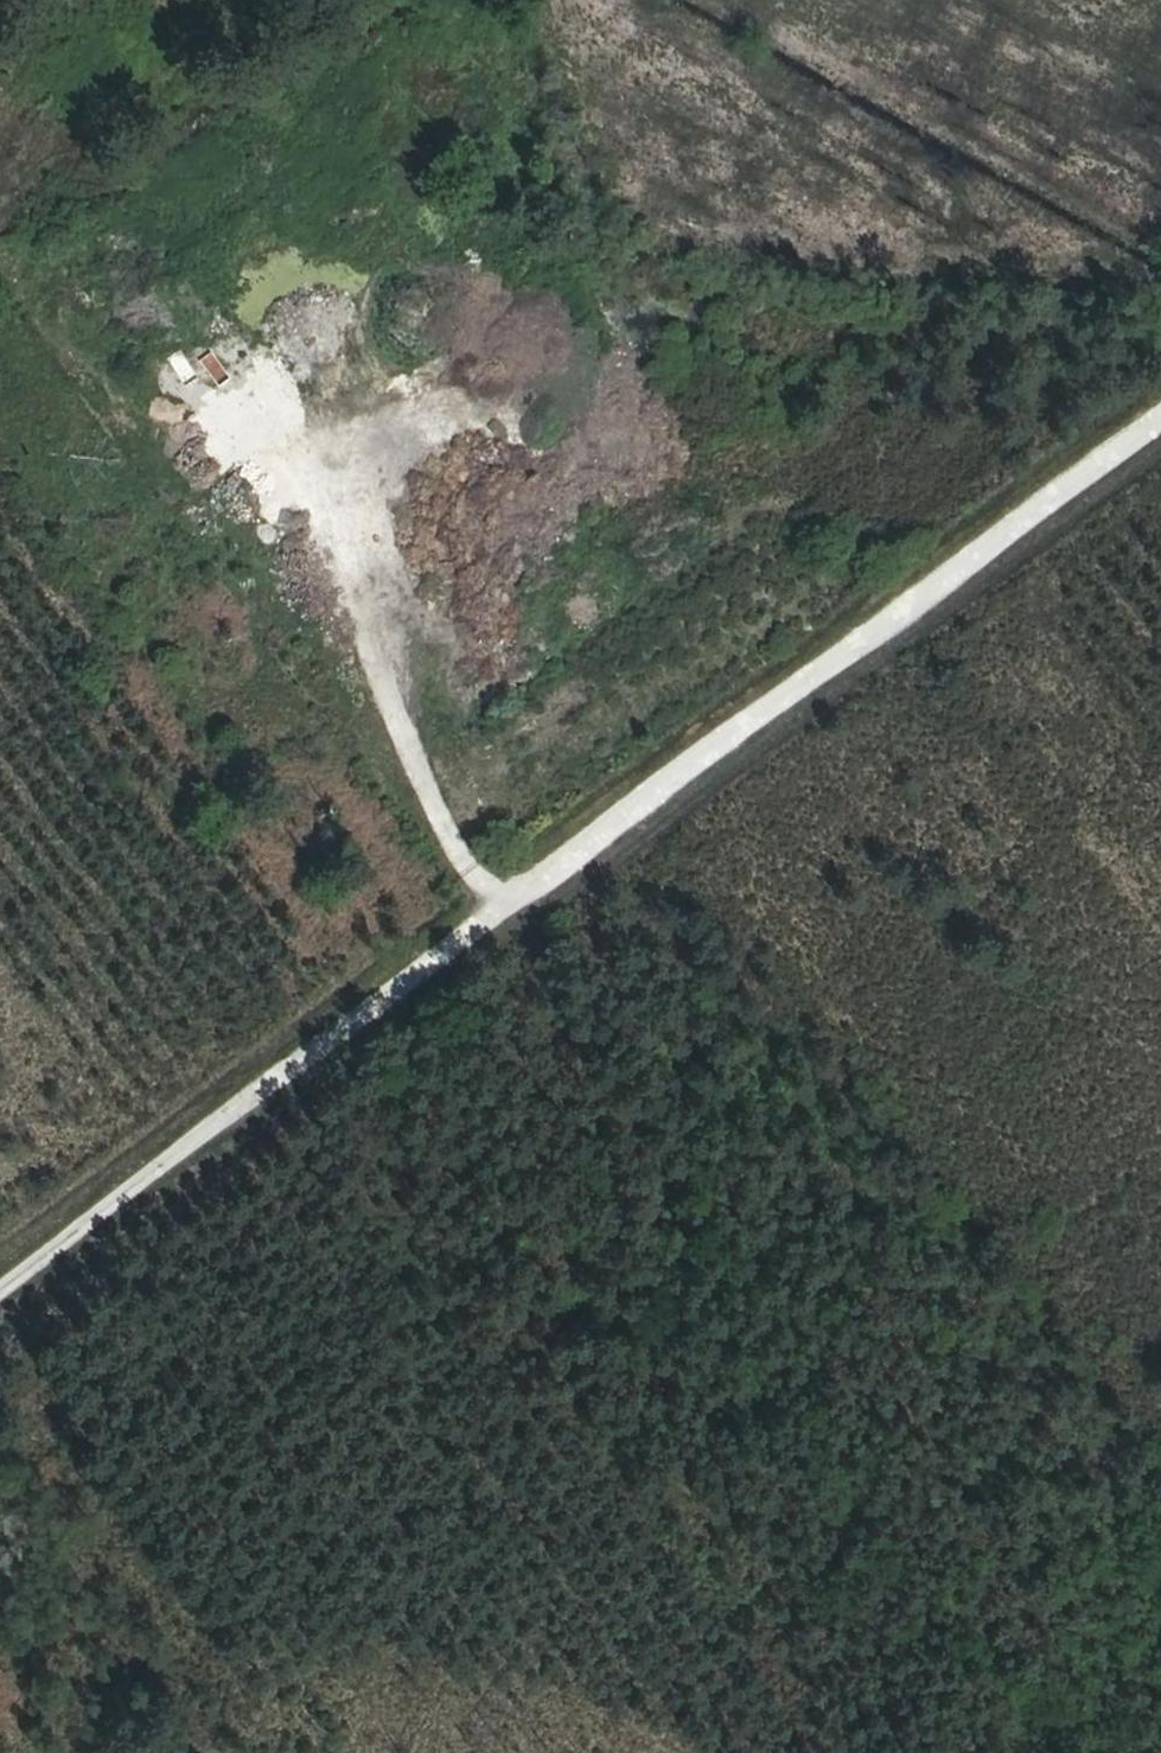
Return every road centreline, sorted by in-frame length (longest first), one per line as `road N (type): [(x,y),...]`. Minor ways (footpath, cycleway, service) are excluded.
road 1 (track): [(1160,429),(0,1301)]

